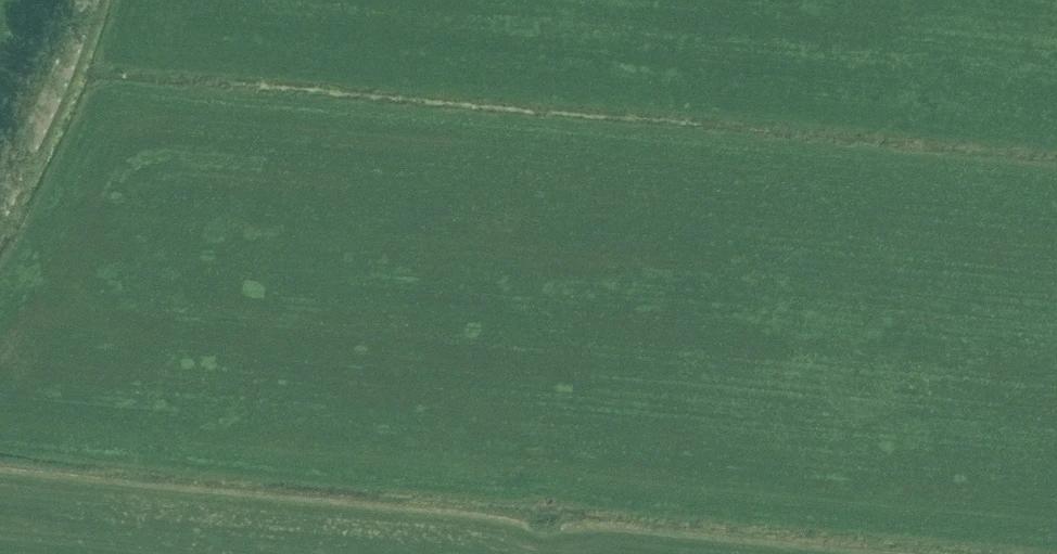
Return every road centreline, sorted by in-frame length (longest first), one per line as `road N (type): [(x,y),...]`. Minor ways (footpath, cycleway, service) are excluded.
road 1 (tertiary): [(0,211),(96,0)]

